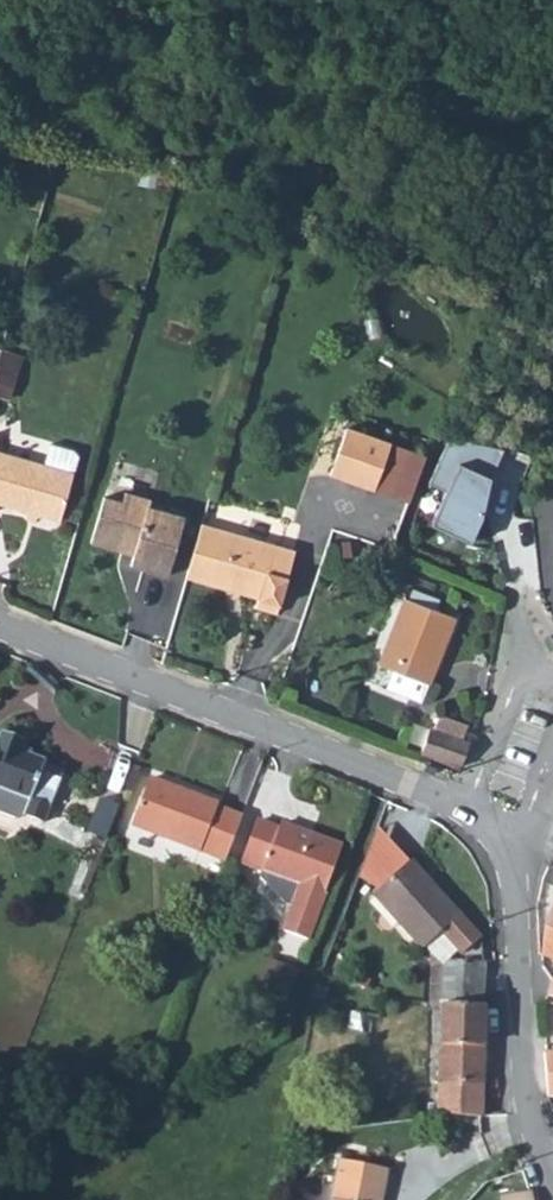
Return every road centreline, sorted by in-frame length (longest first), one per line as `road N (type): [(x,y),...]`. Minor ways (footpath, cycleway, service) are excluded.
road 1 (residential): [(467,812),(0,629)]
road 2 (residential): [(552,1174),(528,1094),(508,868)]
road 3 (residential): [(530,651),(467,812)]
road 4 (residential): [(508,868),(552,754)]

